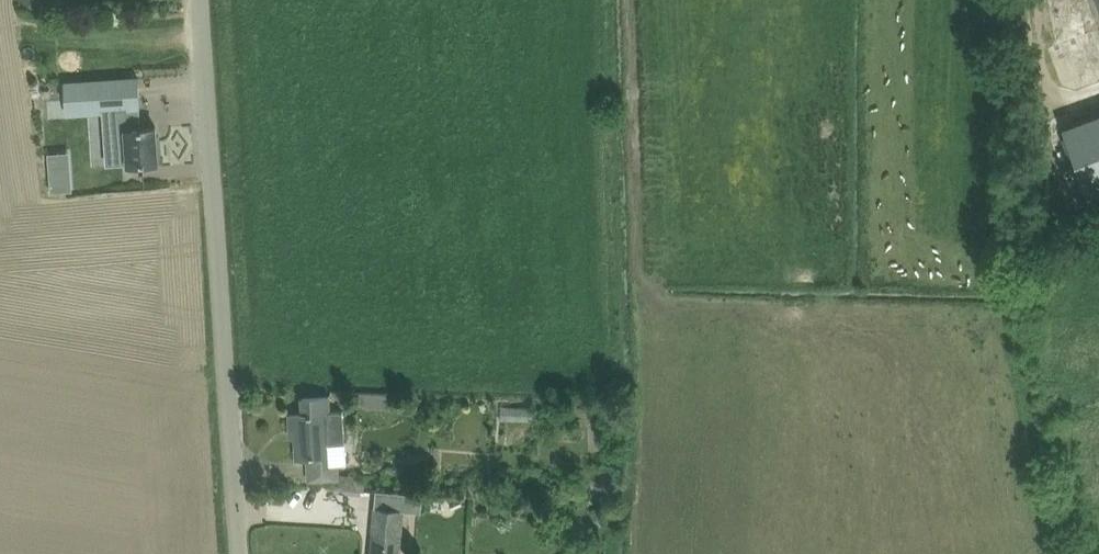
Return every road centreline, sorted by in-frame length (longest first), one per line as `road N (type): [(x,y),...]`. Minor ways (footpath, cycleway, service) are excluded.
road 1 (unclassified): [(241,553),(199,0)]

